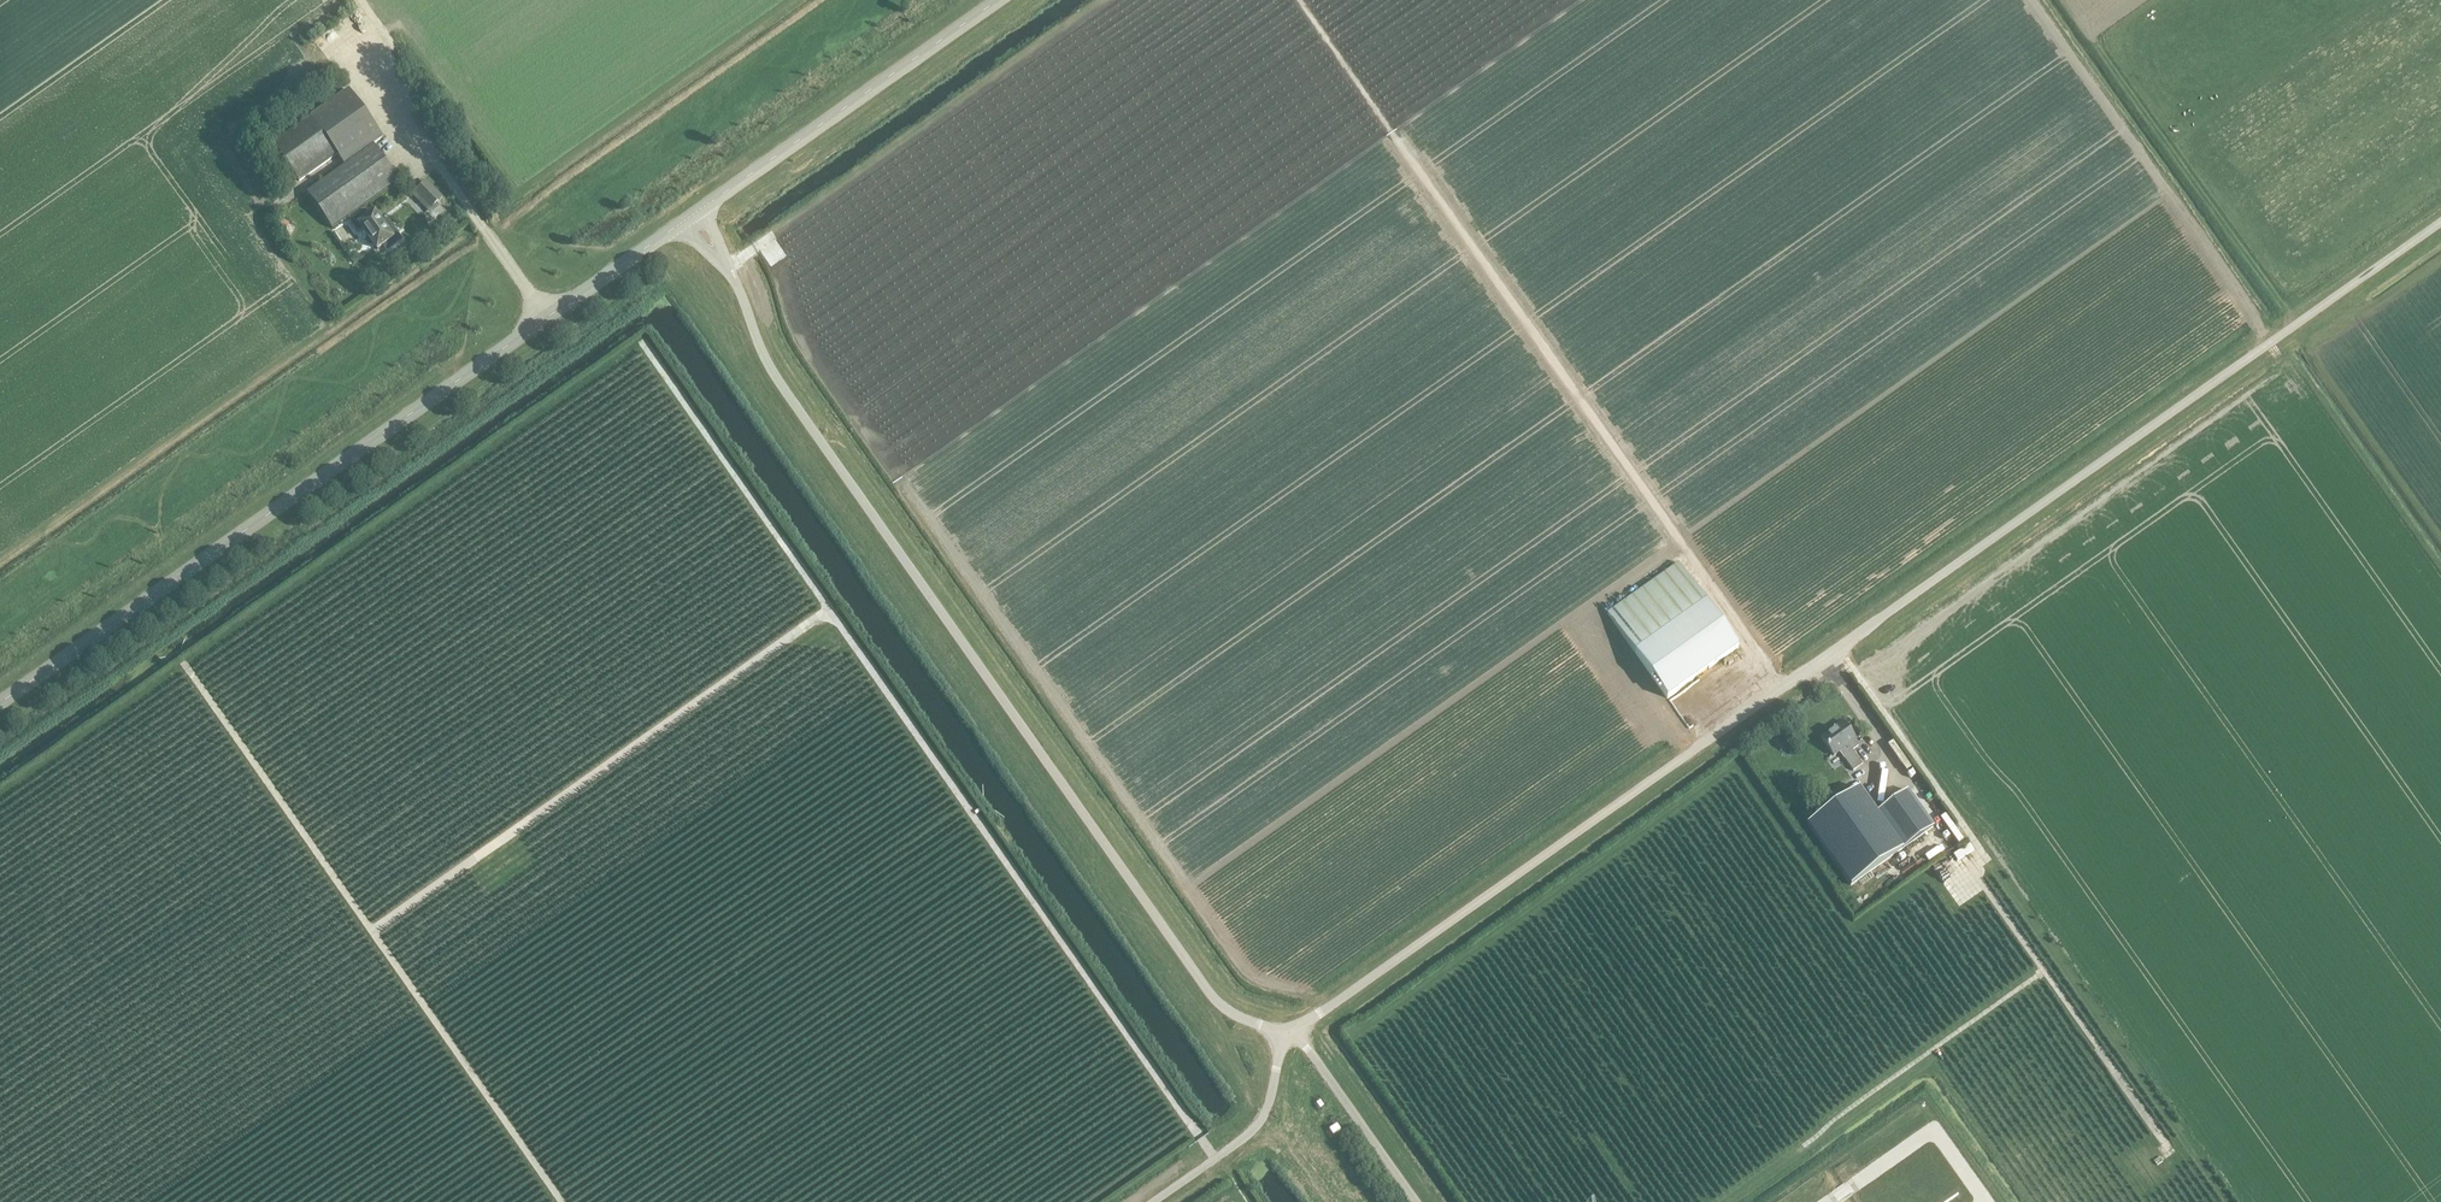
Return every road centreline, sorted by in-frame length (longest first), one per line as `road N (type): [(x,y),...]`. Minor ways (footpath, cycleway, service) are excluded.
road 1 (unclassified): [(2440,223),(1311,1021),(1281,1034)]
road 2 (unclassified): [(1281,1034),(1242,1021),(1206,990),(776,380),(740,292),(692,216)]
road 3 (unclassified): [(0,696),(692,216)]
road 4 (track): [(1105,0),(767,237),(813,358),(916,508)]
road 5 (unclassified): [(692,216),(1000,0)]
road 6 (track): [(2168,1151),(1955,846)]
road 7 (track): [(1801,1149),(2046,976)]
road 8 (unclassified): [(1281,1034),(1261,1116),(1152,1201)]
road 9 (track): [(1413,165),(1299,0)]

